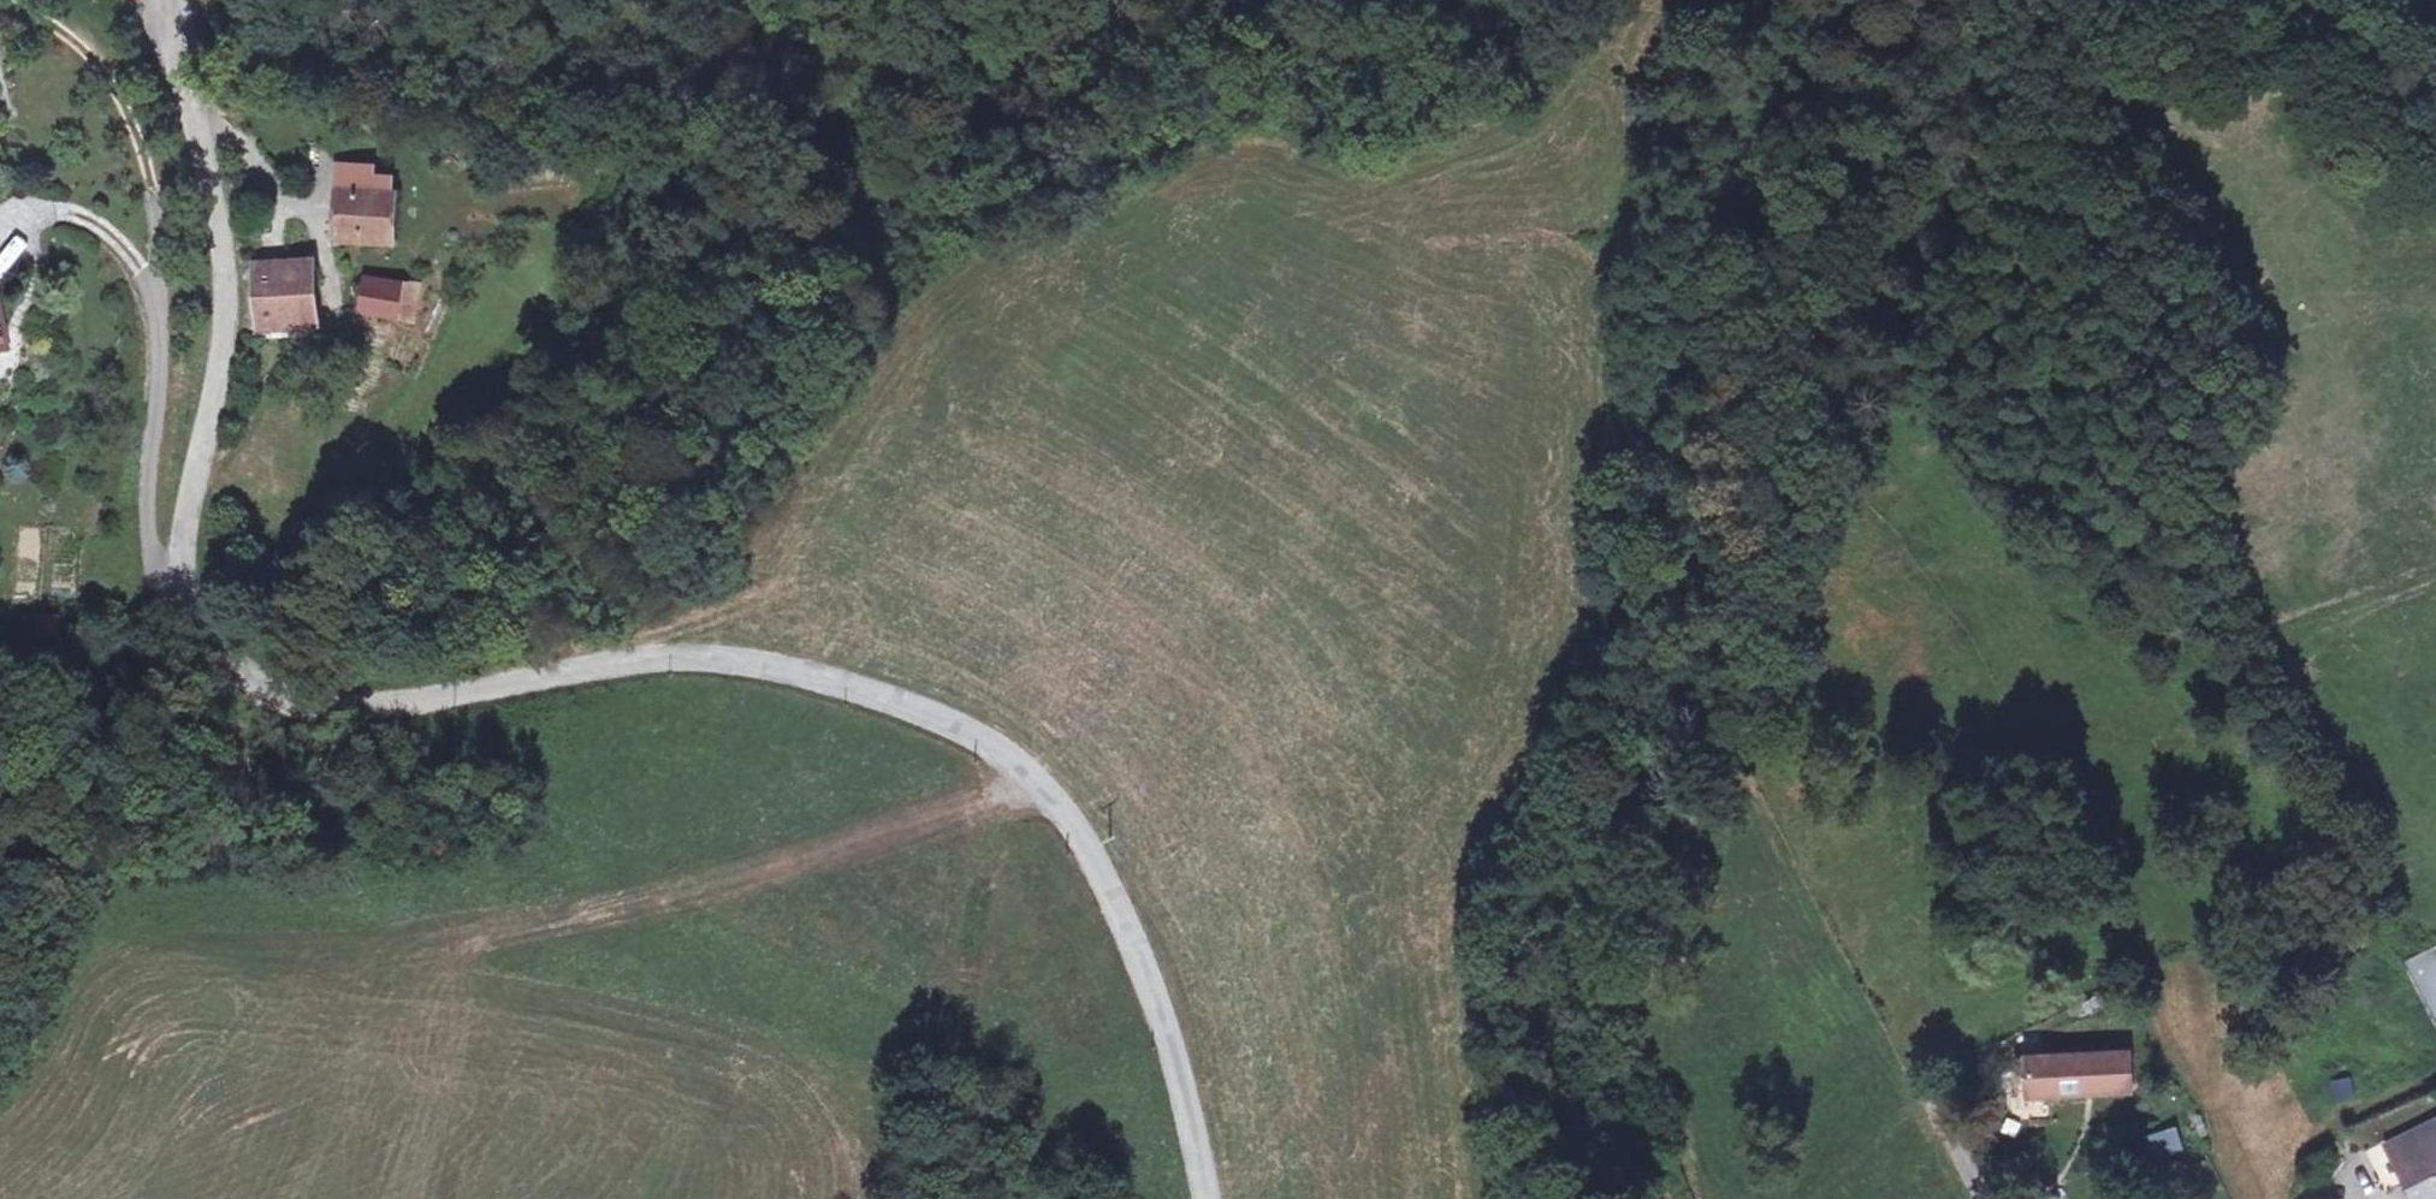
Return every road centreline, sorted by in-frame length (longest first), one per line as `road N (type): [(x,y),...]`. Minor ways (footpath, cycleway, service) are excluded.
road 1 (tertiary): [(179,0),(185,103),(224,242),(227,310),(176,572),(188,636),(225,675),(276,698),(358,708),(563,670),(747,662),(884,697),(1000,754),(1047,792),(1092,857),(1124,923),(1162,1025),(1204,1198)]

